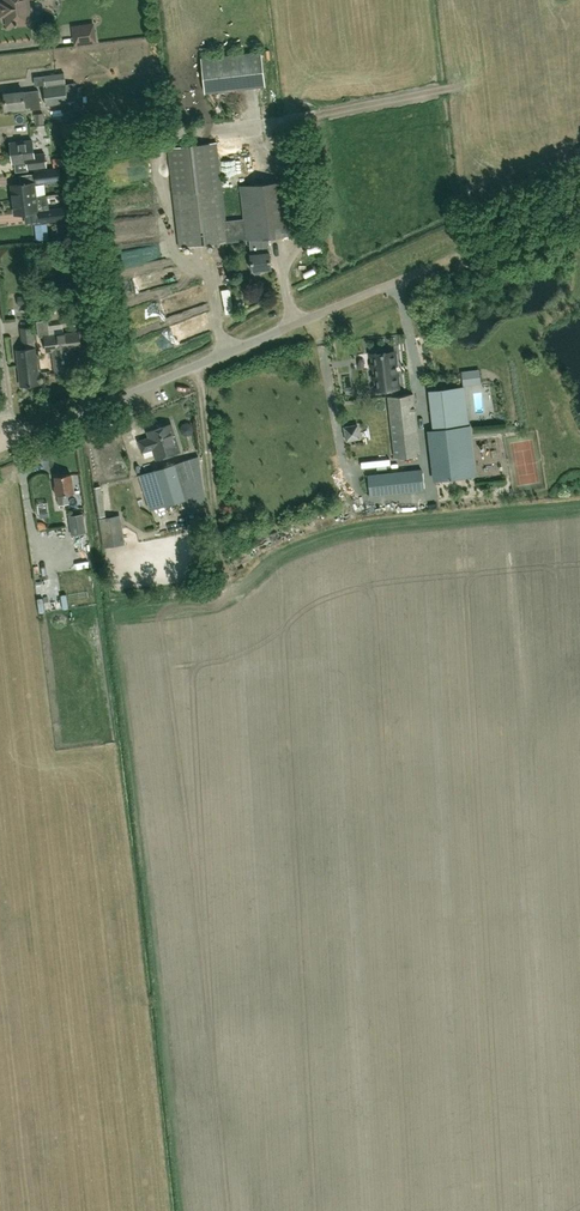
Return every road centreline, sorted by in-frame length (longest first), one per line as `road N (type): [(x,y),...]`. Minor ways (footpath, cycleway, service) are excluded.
road 1 (residential): [(10,441),(472,248)]

